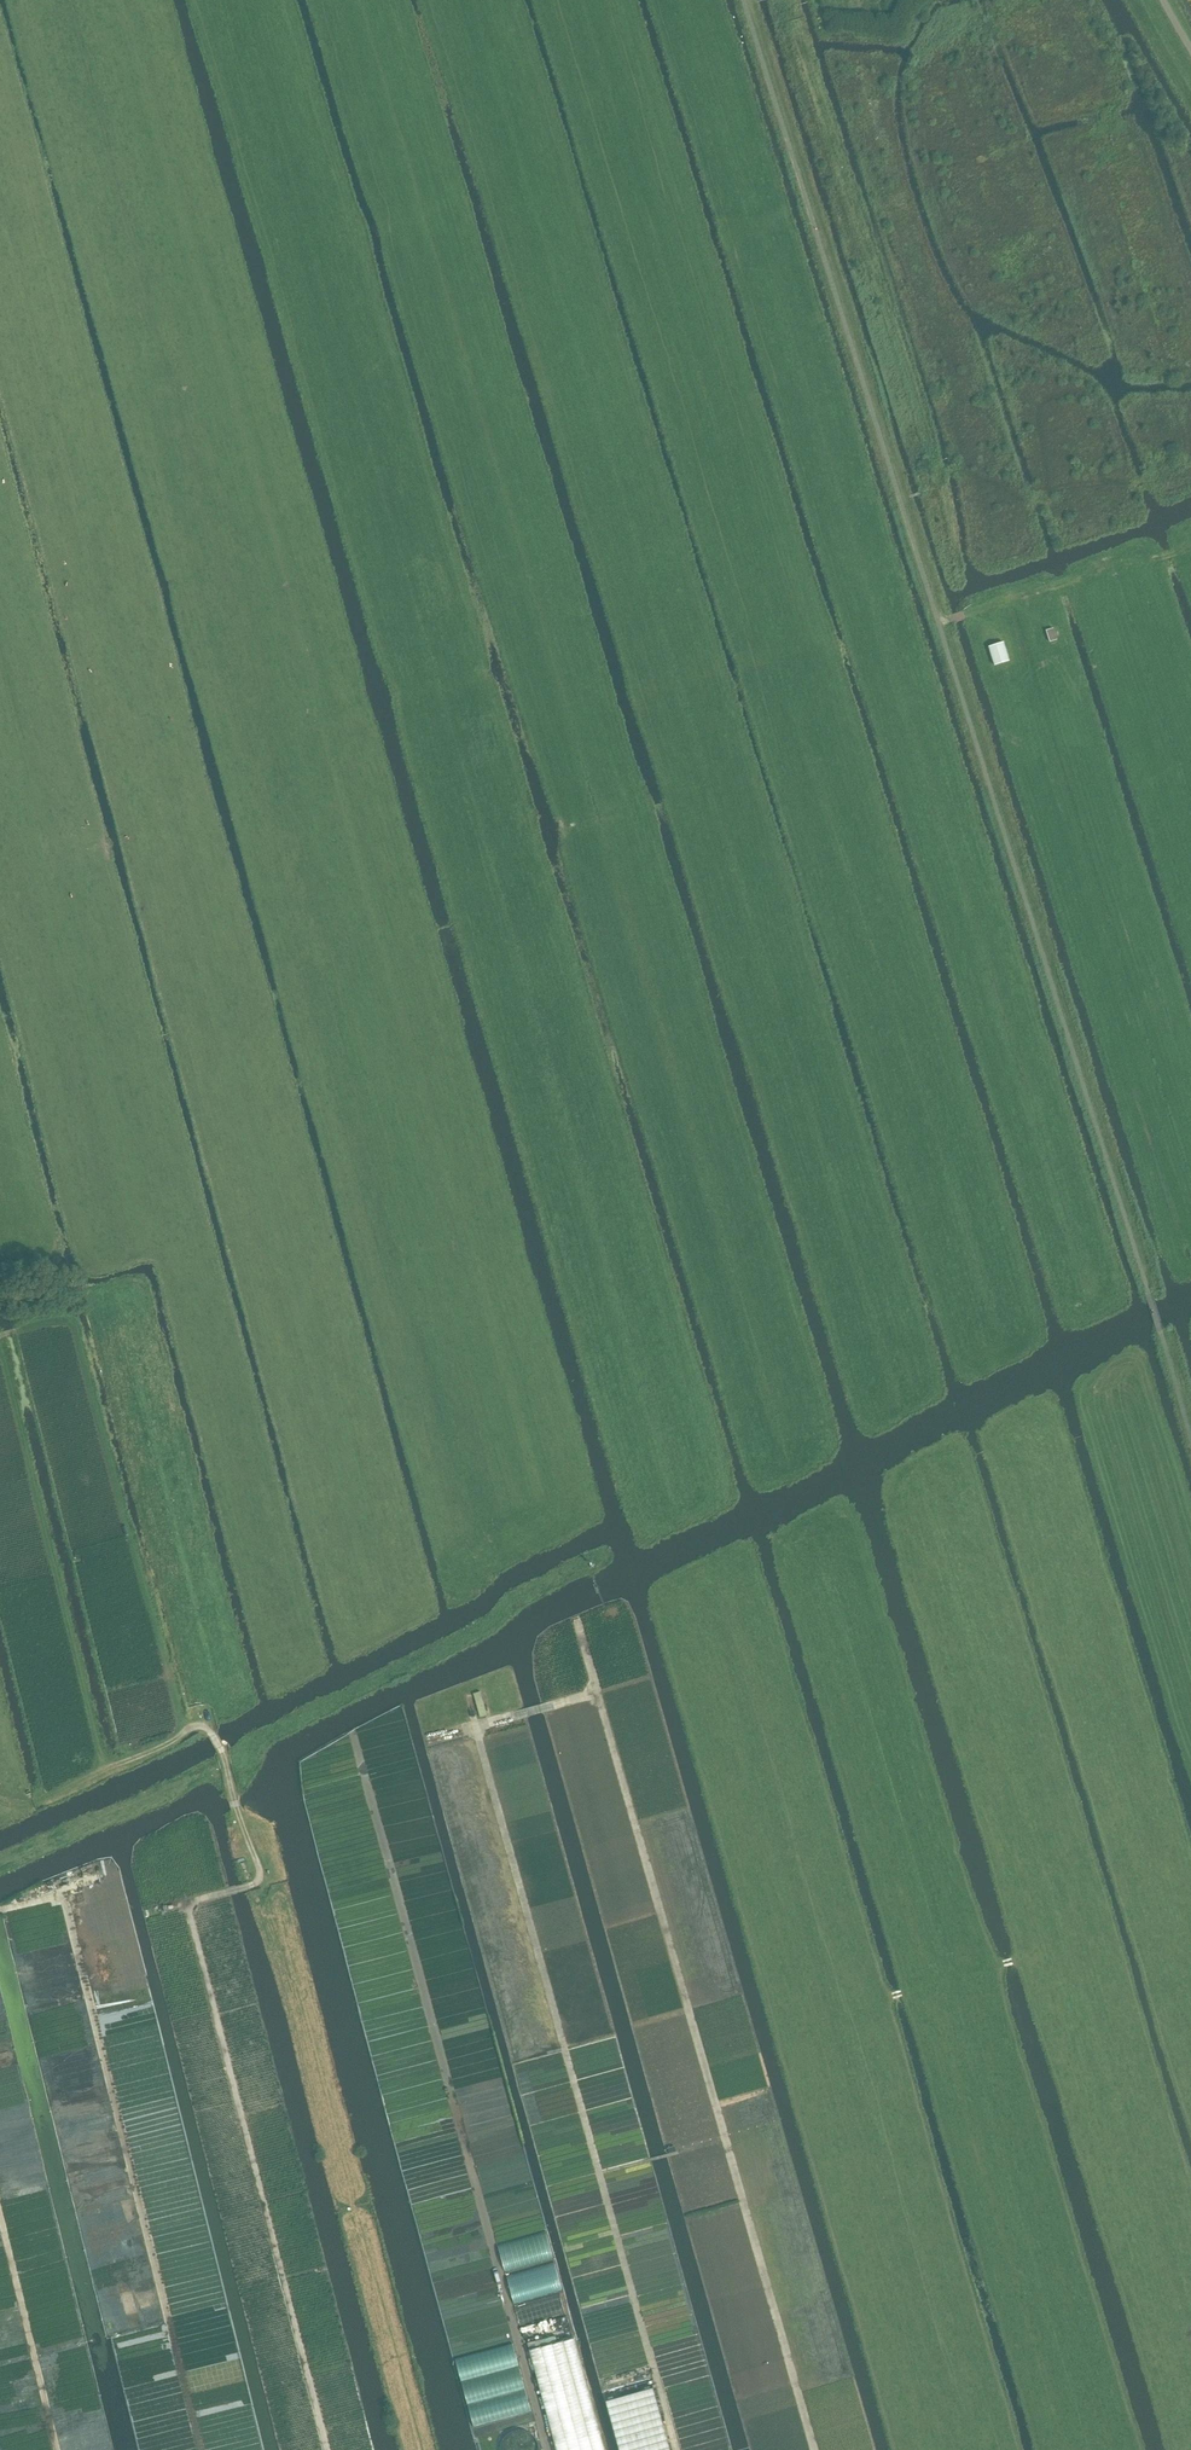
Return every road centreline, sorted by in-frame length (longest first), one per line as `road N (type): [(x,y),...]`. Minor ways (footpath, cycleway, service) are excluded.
road 1 (track): [(325,2449),(189,1915),(196,1900),(259,1879),(220,1748),(196,1726),(50,1794),(22,1804),(0,1801)]
road 2 (track): [(675,2449),(476,1727),(599,1693)]
road 3 (track): [(814,2449),(577,1617)]
road 4 (track): [(545,2449),(353,1734)]
road 5 (track): [(196,2449),(63,1907)]

